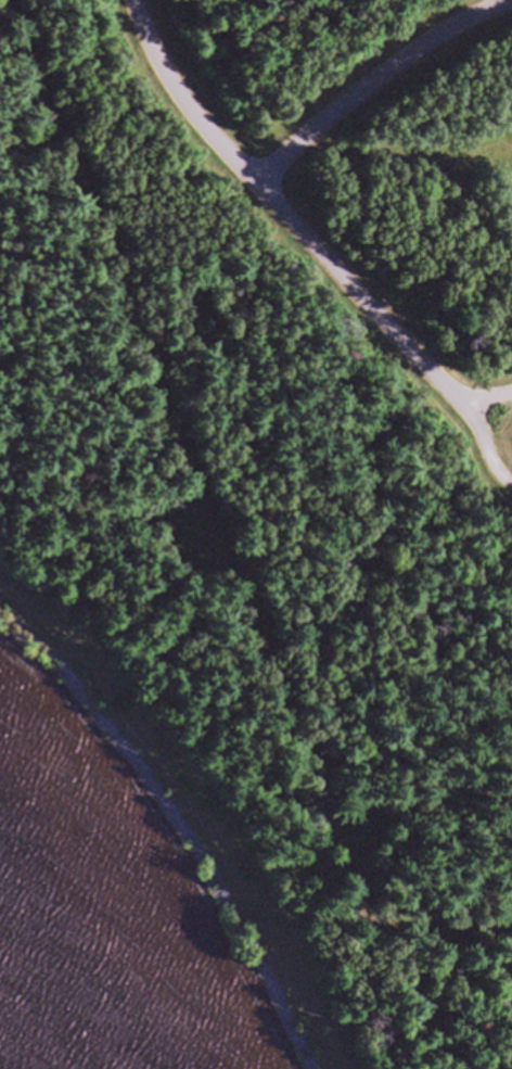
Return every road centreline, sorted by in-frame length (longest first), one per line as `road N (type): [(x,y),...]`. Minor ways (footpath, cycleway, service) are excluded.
road 1 (residential): [(481,418),(188,114),(132,0)]
road 2 (residential): [(511,4),(411,50),(309,127),(257,187)]

